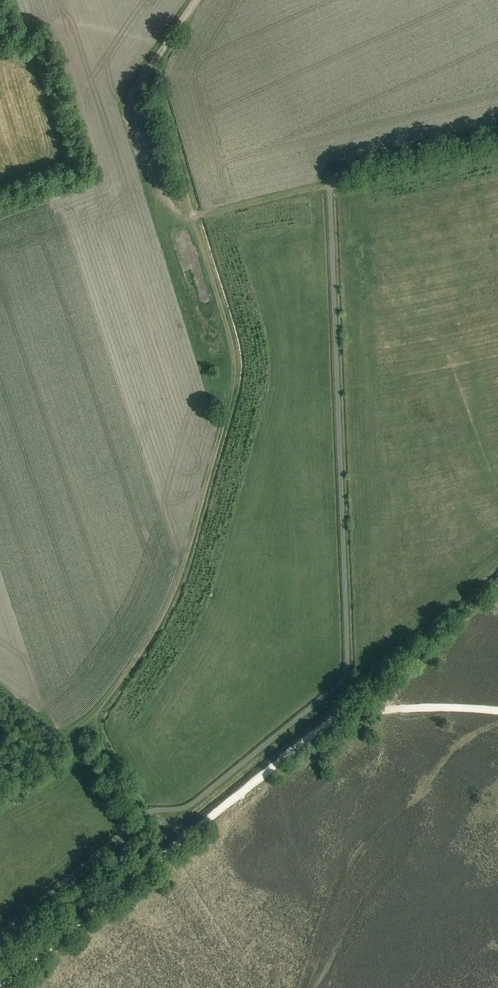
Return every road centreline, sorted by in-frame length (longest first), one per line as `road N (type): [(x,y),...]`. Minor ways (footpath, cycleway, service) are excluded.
road 1 (track): [(2,987),(337,717),(497,710)]
road 2 (track): [(193,216),(234,350),(233,386),(179,590),(90,730)]
road 3 (track): [(199,0),(153,76),(193,216)]
road 4 (track): [(193,216),(330,188)]

